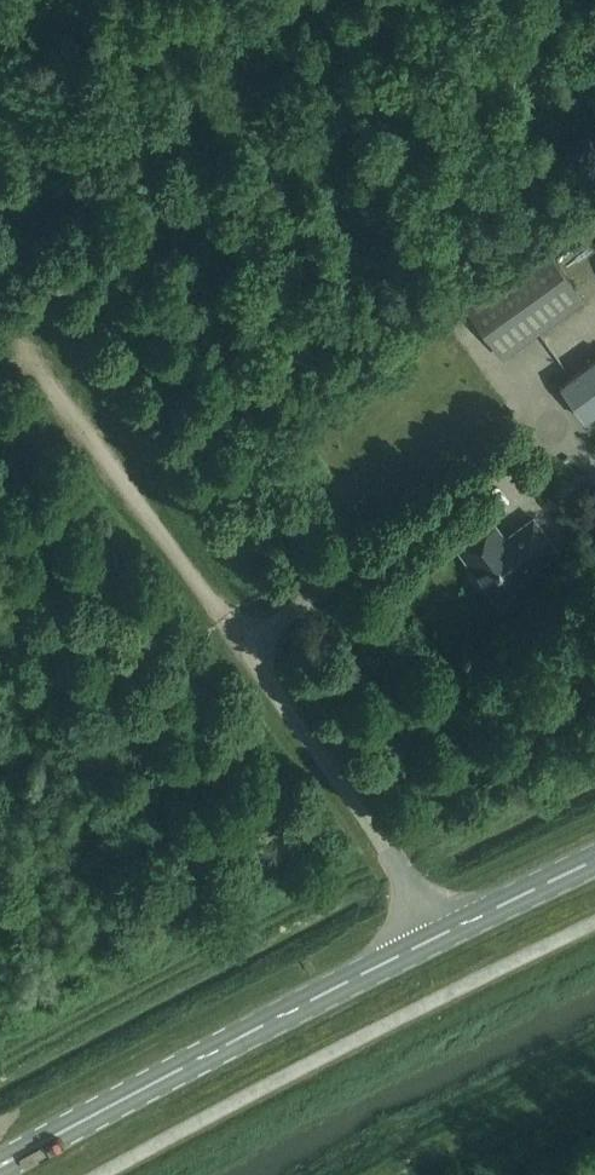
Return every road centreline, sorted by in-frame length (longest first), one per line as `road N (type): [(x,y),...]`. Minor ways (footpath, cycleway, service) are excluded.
road 1 (track): [(457,939),(0,292)]
road 2 (primary): [(0,1169),(594,870)]
road 3 (track): [(402,0),(88,182),(0,246)]

